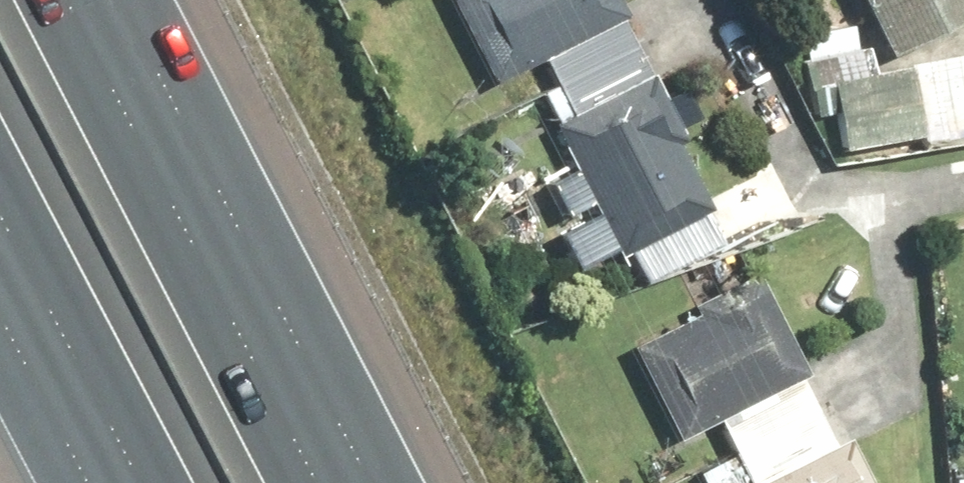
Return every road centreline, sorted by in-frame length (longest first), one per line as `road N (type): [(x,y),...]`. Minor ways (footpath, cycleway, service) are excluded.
road 1 (motorway): [(89,0),(341,482)]
road 2 (motorway): [(120,482),(0,253)]

